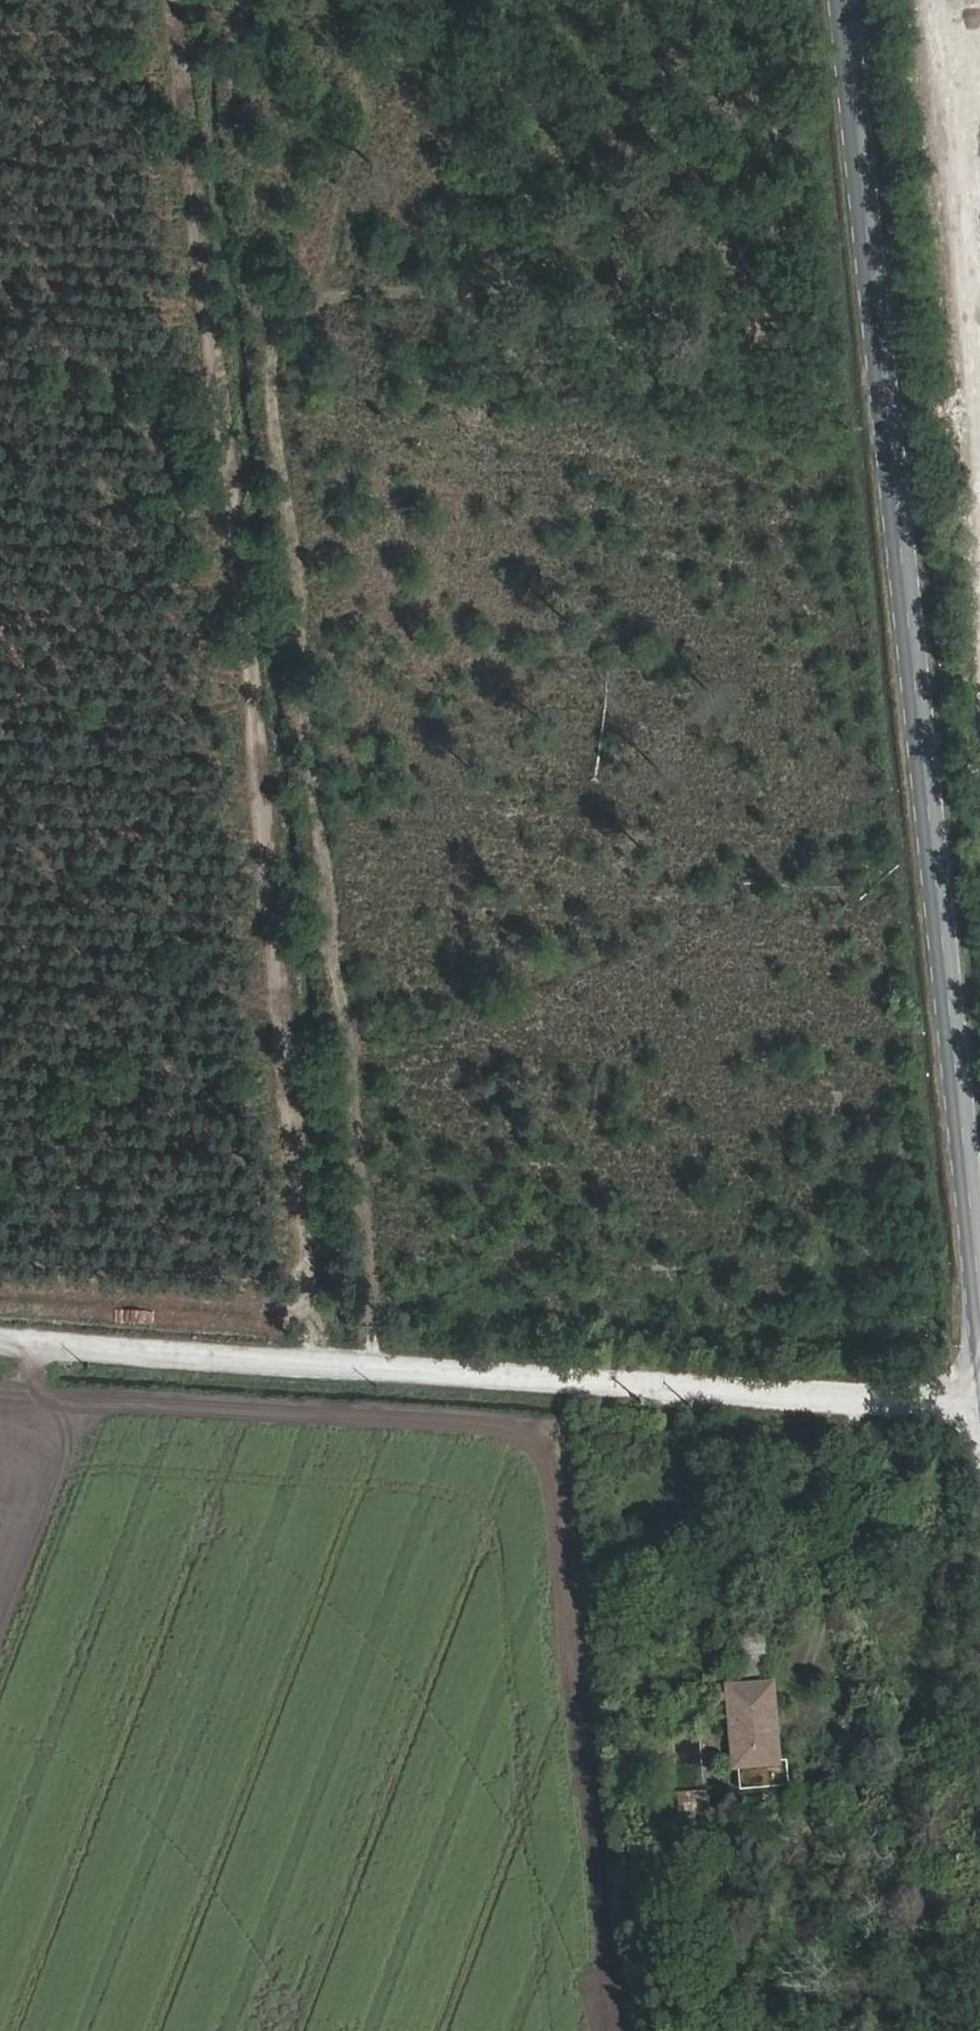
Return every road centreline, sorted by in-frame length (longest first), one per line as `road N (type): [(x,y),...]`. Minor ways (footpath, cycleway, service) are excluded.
road 1 (secondary): [(846,0),(979,1269)]
road 2 (track): [(979,1404),(563,1394),(0,1356)]

